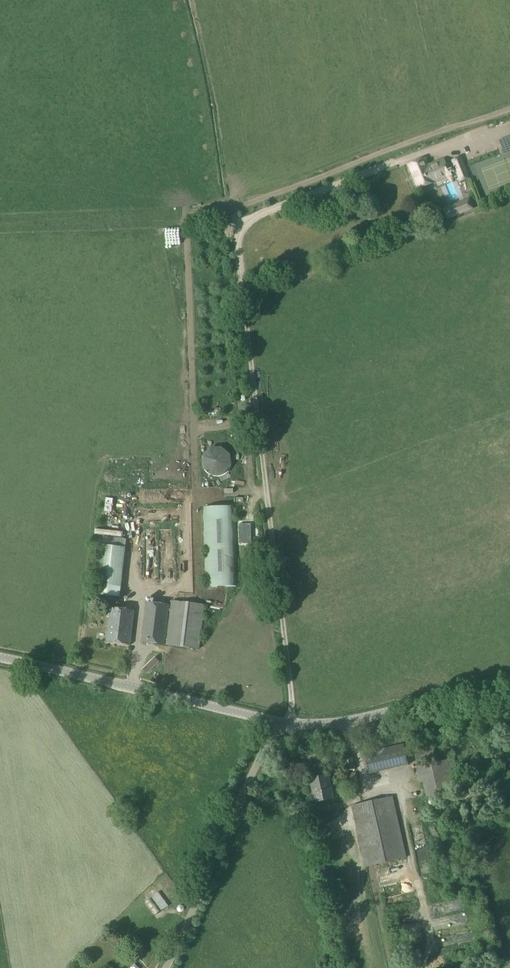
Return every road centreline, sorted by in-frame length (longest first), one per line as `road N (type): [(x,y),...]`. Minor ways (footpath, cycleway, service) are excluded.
road 1 (tertiary): [(275,722),(0,658)]
road 2 (track): [(350,722),(362,780),(394,789),(433,948),(423,967)]
road 3 (unclassified): [(166,967),(275,722)]
road 4 (tertiary): [(275,722),(350,722),(509,682)]

